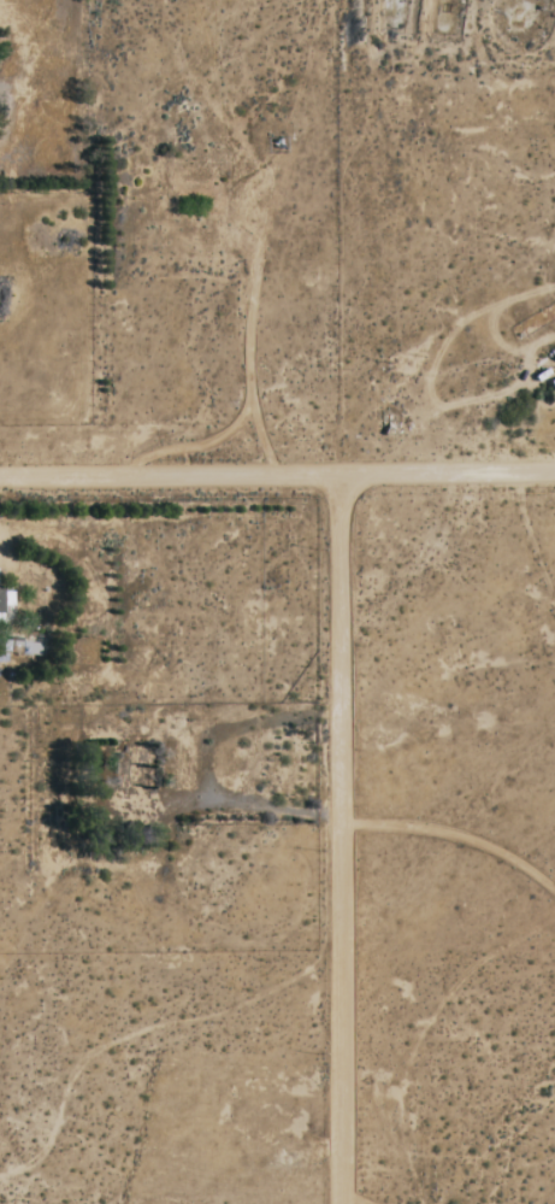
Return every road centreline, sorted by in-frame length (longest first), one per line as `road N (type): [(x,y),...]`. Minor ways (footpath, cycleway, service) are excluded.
road 1 (track): [(346,1203),(344,471)]
road 2 (track): [(0,475),(554,469)]

